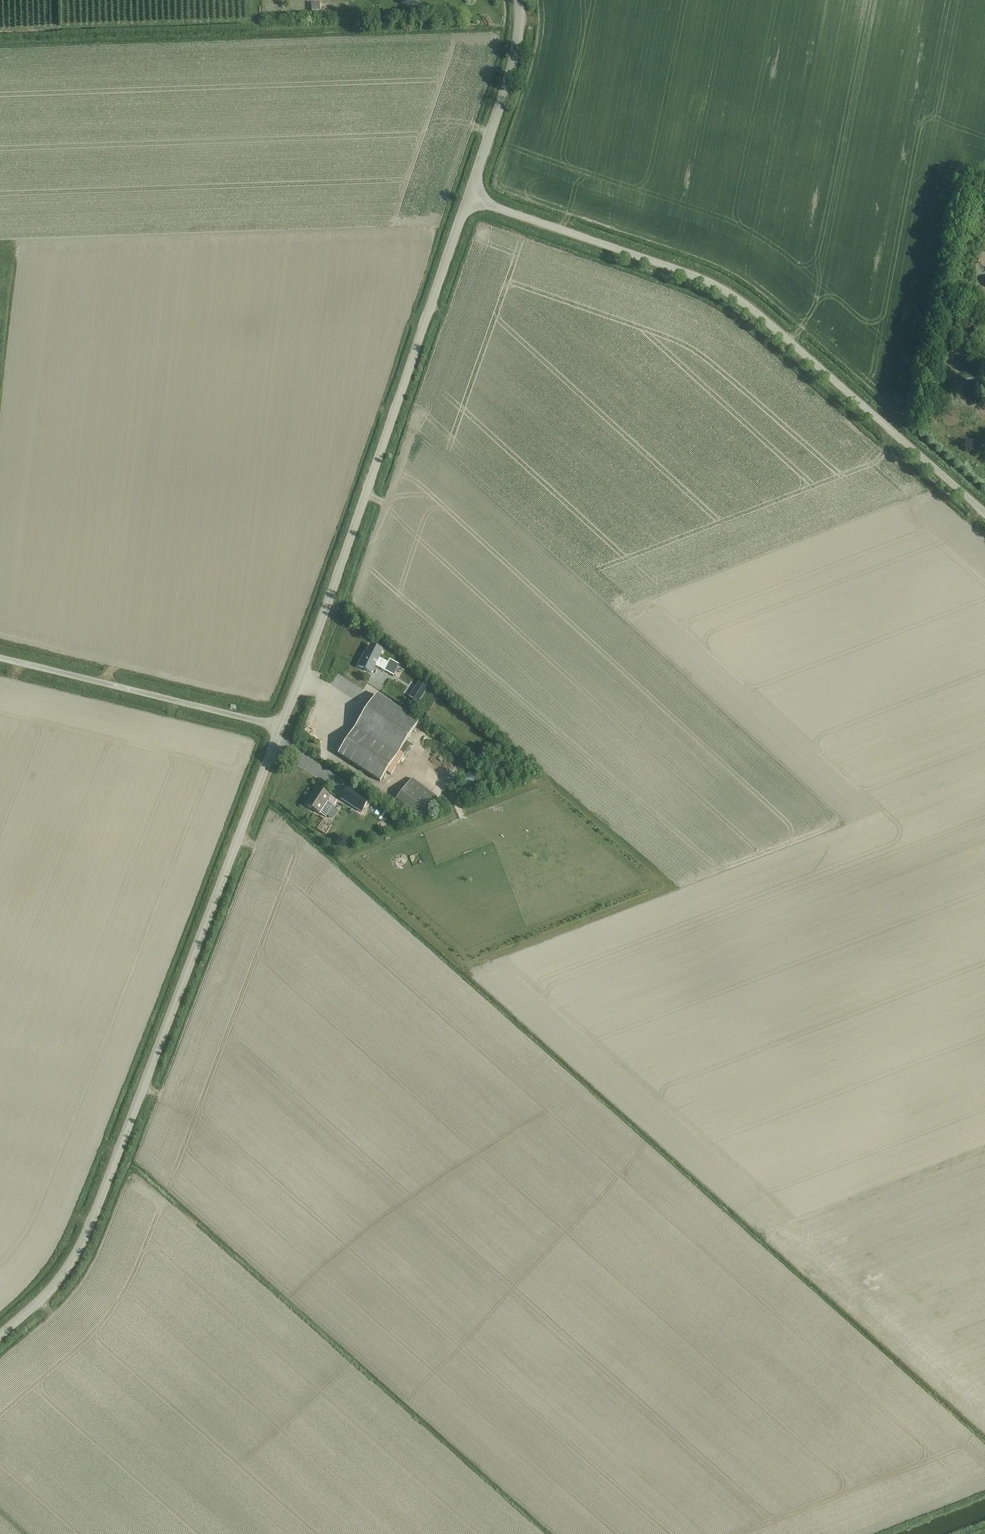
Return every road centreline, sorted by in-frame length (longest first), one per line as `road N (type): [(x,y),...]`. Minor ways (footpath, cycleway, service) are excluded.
road 1 (unclassified): [(0,1333),(53,1284),(83,1241),(281,729)]
road 2 (unclassified): [(984,516),(741,307),(697,282),(469,198)]
road 3 (unclassified): [(281,729),(469,198)]
road 4 (unclassified): [(281,729),(0,659)]
road 5 (unclassified): [(469,198),(511,70),(517,0)]

